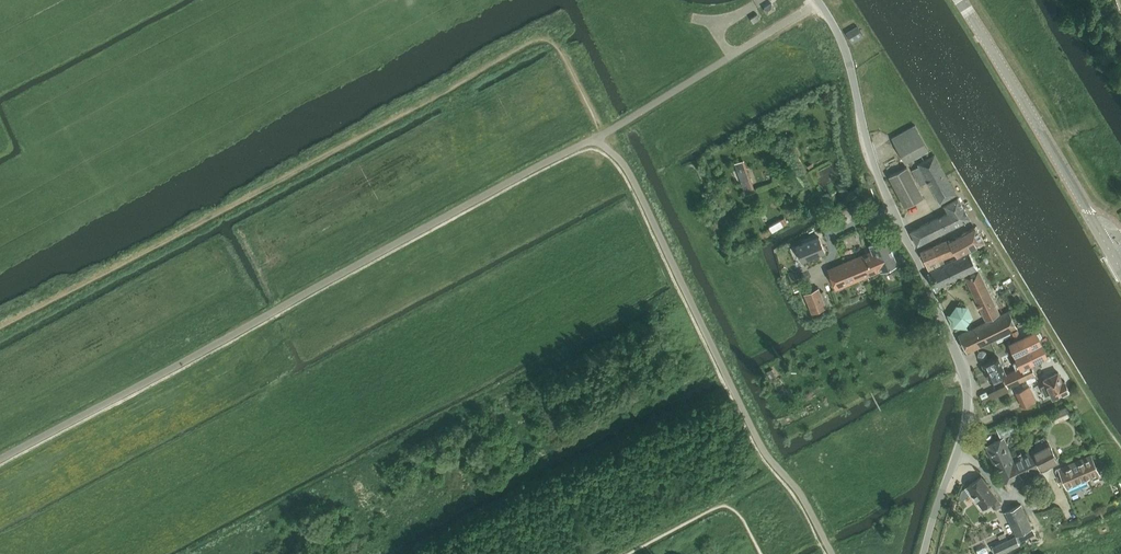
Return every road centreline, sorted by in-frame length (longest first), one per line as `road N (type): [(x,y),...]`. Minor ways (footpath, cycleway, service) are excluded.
road 1 (unclassified): [(924,553),(961,444),(967,385),(874,166),(850,65),(818,0)]
road 2 (tertiary): [(1120,269),(961,0)]

